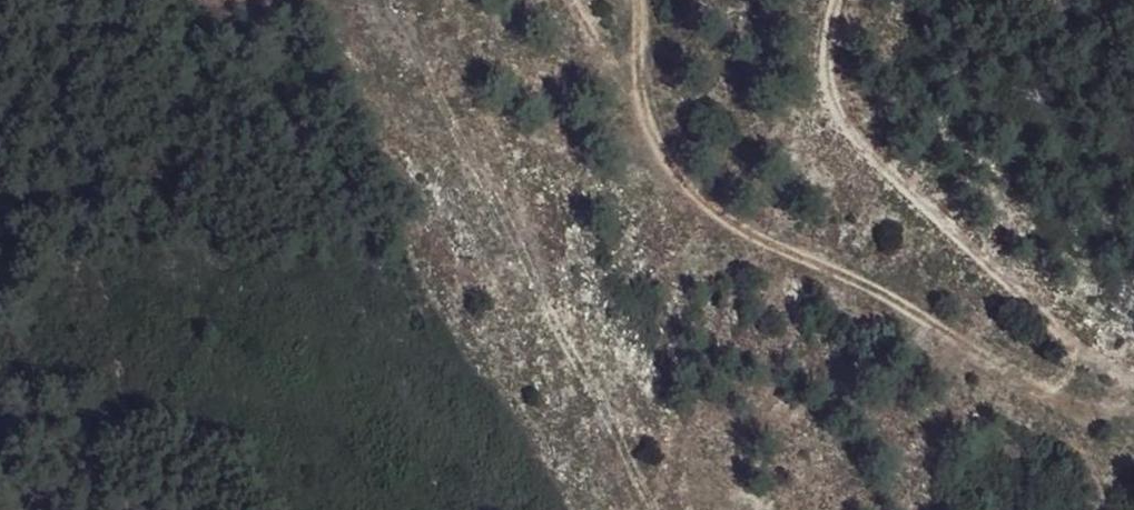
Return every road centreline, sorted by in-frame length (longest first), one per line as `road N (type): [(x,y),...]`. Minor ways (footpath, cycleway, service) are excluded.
road 1 (track): [(638,0),(646,112),(669,169),(713,208),(780,252),(914,308),(1061,401),(1100,415),(1123,404),(1120,380),(945,224),(842,117),(825,83),(838,0)]
road 2 (track): [(566,0),(646,112)]

